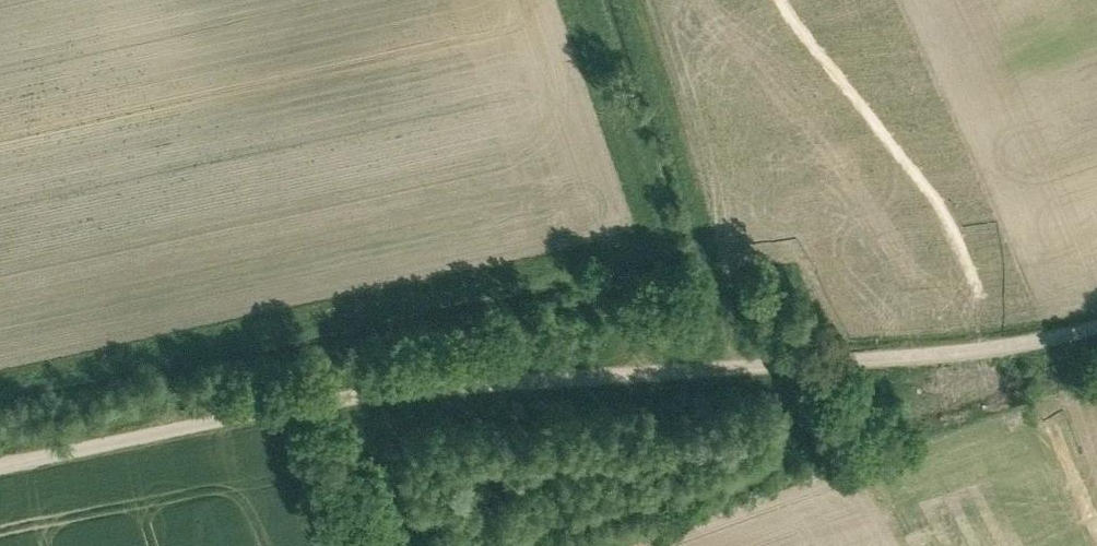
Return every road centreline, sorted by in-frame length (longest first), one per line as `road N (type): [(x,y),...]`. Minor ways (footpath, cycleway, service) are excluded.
road 1 (unclassified): [(1096,323),(988,349),(373,394),(0,468)]

